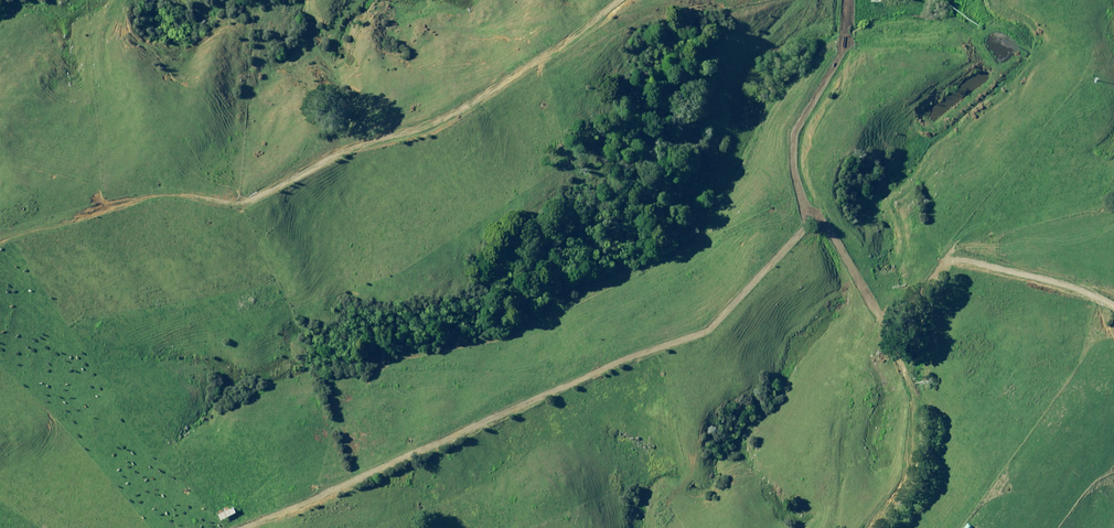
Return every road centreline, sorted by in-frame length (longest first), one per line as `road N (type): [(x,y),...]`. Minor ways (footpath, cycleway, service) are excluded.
road 1 (track): [(617,0),(447,117),(366,127),(232,199),(174,180),(0,235)]
road 2 (track): [(217,527),(692,333),(802,203)]
road 3 (track): [(870,527),(907,472),(888,313),(802,203)]
road 4 (track): [(802,203),(787,141),(849,57),(861,0)]

